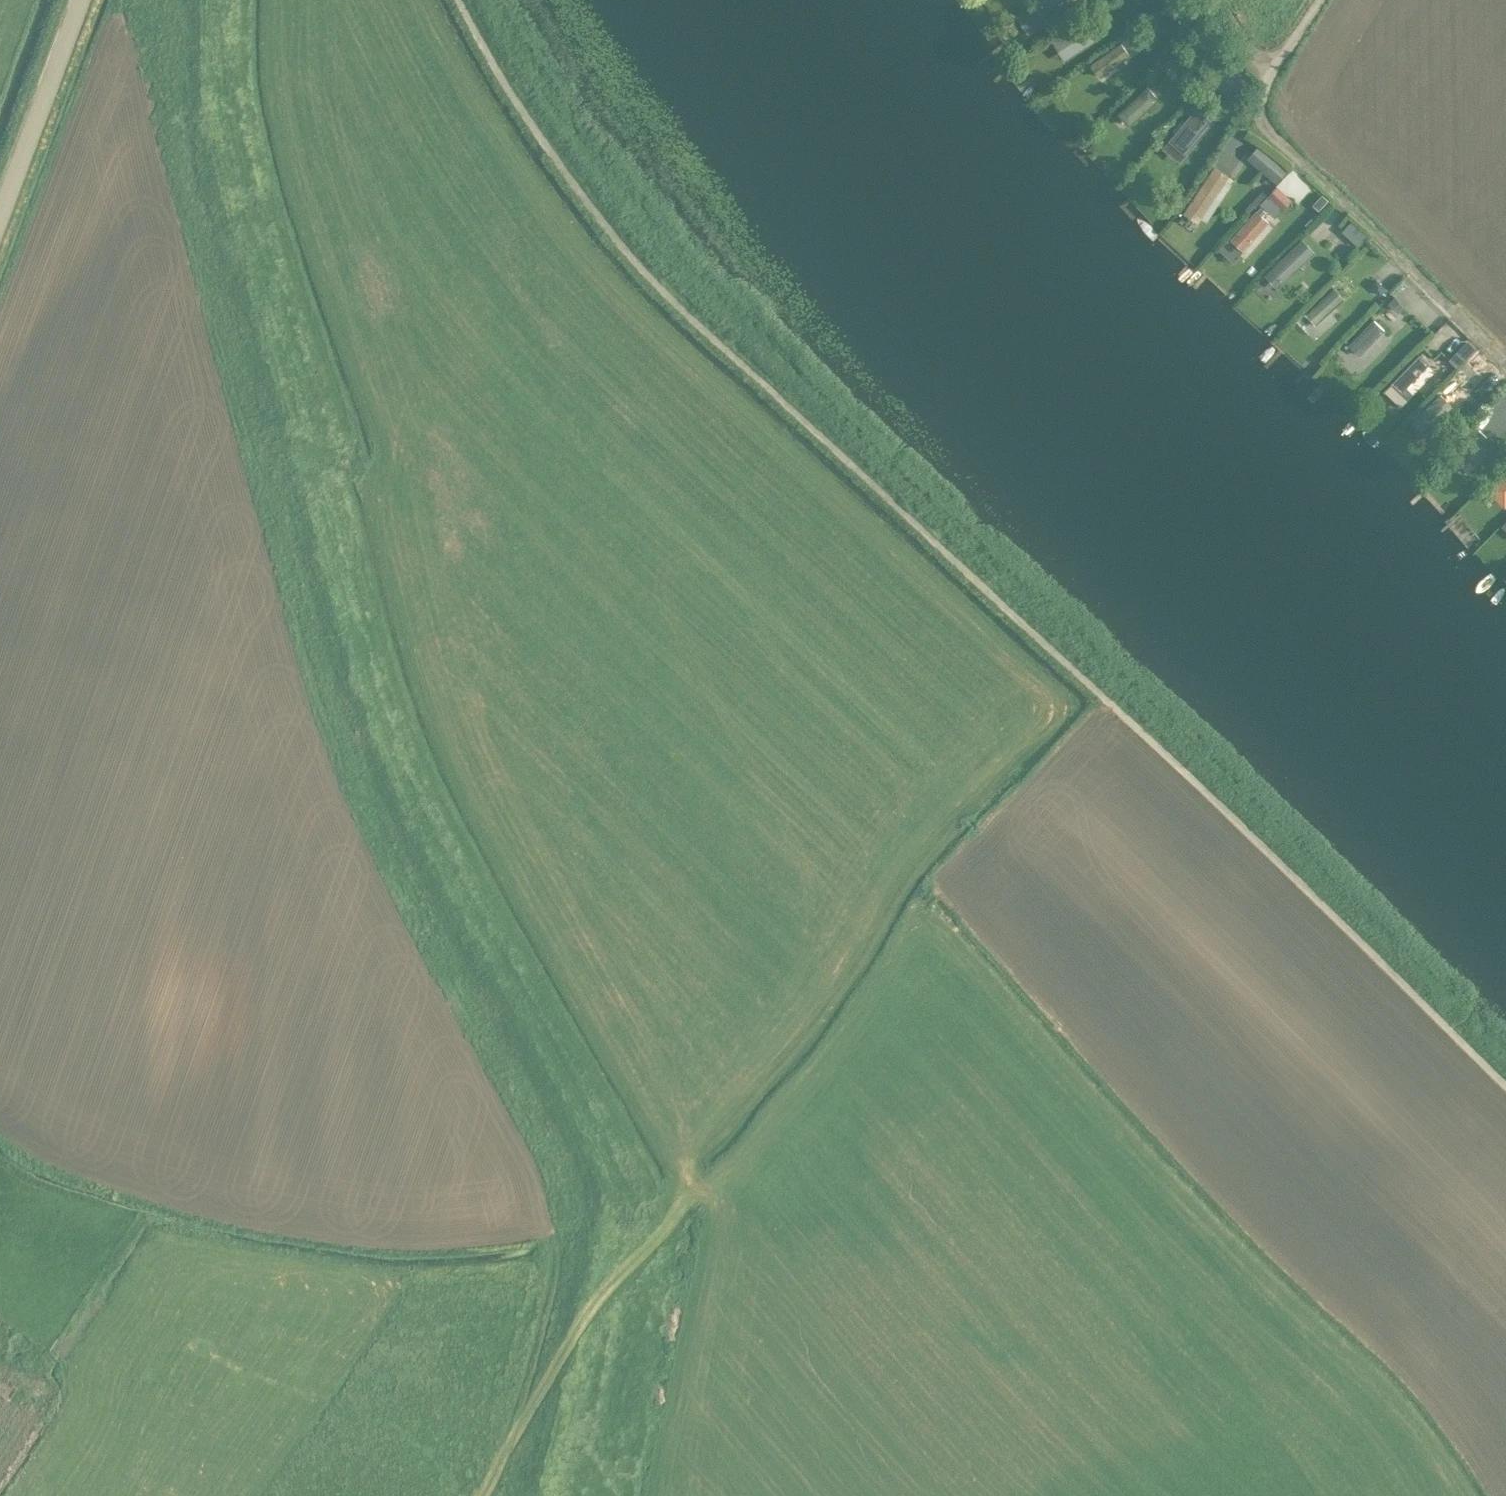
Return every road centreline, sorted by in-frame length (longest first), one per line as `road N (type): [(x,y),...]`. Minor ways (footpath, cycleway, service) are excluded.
road 1 (track): [(1505,362),(1257,110)]
road 2 (unclassified): [(0,212),(80,0)]
road 3 (unclassified): [(1257,110),(1258,87),(1315,0)]

